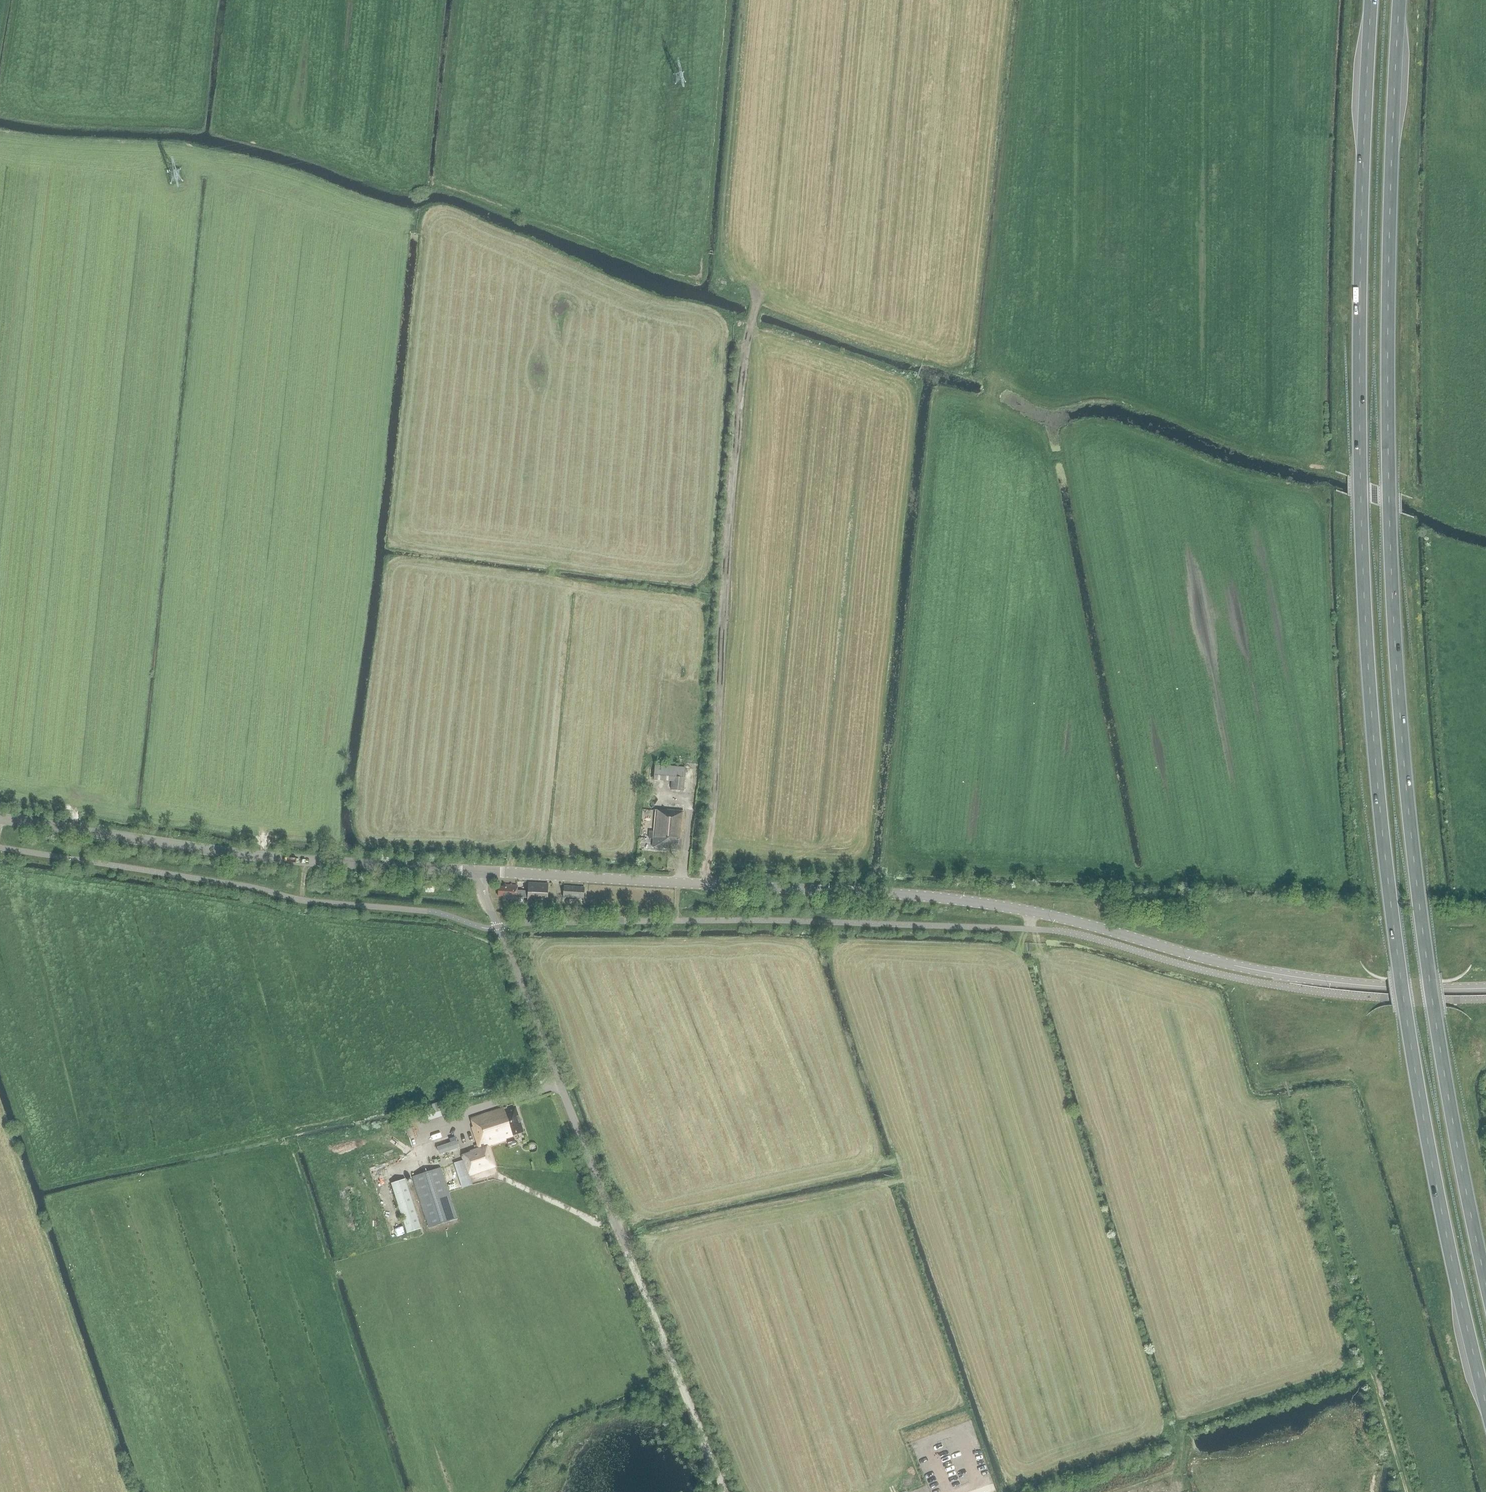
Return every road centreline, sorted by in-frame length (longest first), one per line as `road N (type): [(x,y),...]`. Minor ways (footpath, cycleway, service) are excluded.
road 1 (trunk): [(1372,0),(1359,358),(1373,750),(1404,1010),(1485,1406)]
road 2 (trunk): [(1485,1283),(1429,975),(1394,626),(1388,357),(1399,0)]
road 3 (tertiary): [(1485,988),(1389,987),(1267,972),(971,901),(478,871)]
road 4 (tertiary): [(478,871),(250,857),(0,823)]
road 5 (unclassified): [(621,1234),(478,871)]
road 6 (unclassified): [(621,1234),(725,1491)]

